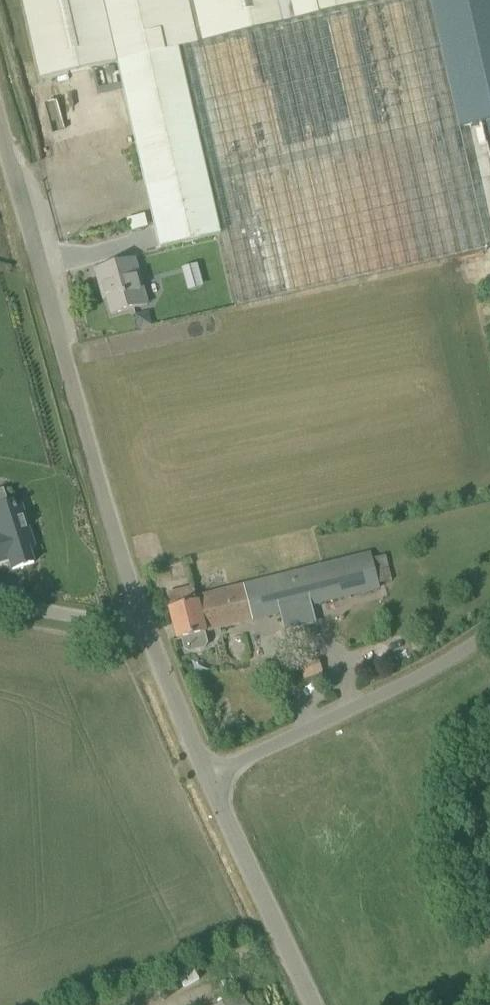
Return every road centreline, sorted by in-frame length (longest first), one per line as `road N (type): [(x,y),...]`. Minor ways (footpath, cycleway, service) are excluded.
road 1 (unclassified): [(140,627),(0,118)]
road 2 (unclassified): [(210,792),(399,697),(489,633)]
road 3 (unclassified): [(310,1004),(210,792)]
road 4 (unclassified): [(210,792),(140,627)]
road 5 (unclassified): [(0,608),(140,627)]

